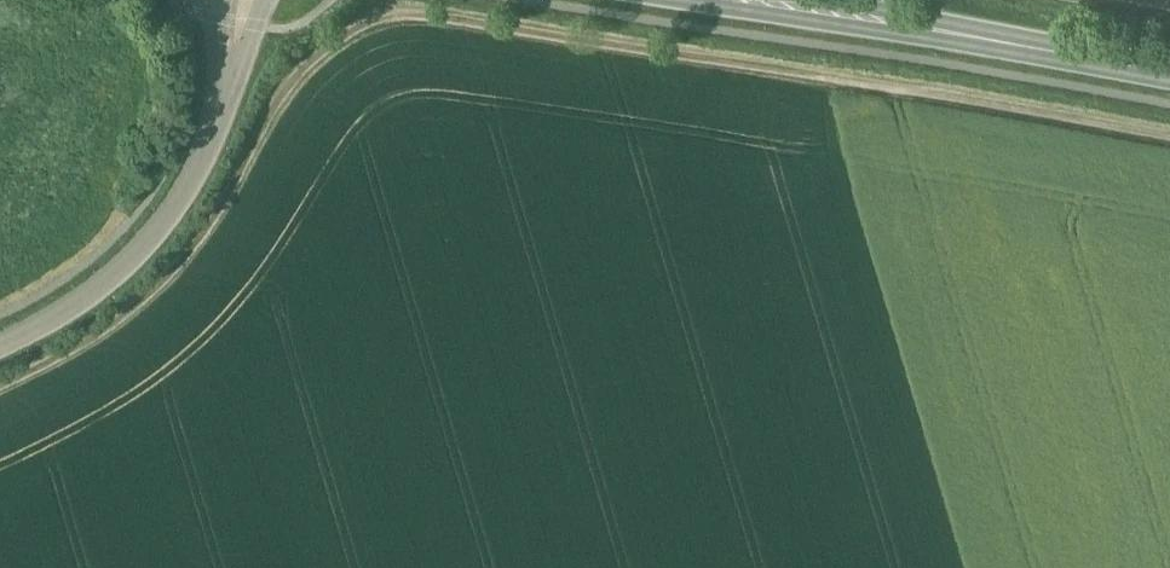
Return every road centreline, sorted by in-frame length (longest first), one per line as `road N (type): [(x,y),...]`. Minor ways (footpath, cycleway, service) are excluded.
road 1 (track): [(0,383),(73,349),(149,293),(190,248),(279,89),(338,37),(386,14),(420,10),(670,47),(1169,138)]
road 2 (unclassified): [(0,344),(100,289),(146,250),(206,147),(225,81)]
road 3 (secondary): [(683,0),(890,30),(938,28)]
road 4 (secondary): [(1169,75),(938,28)]

